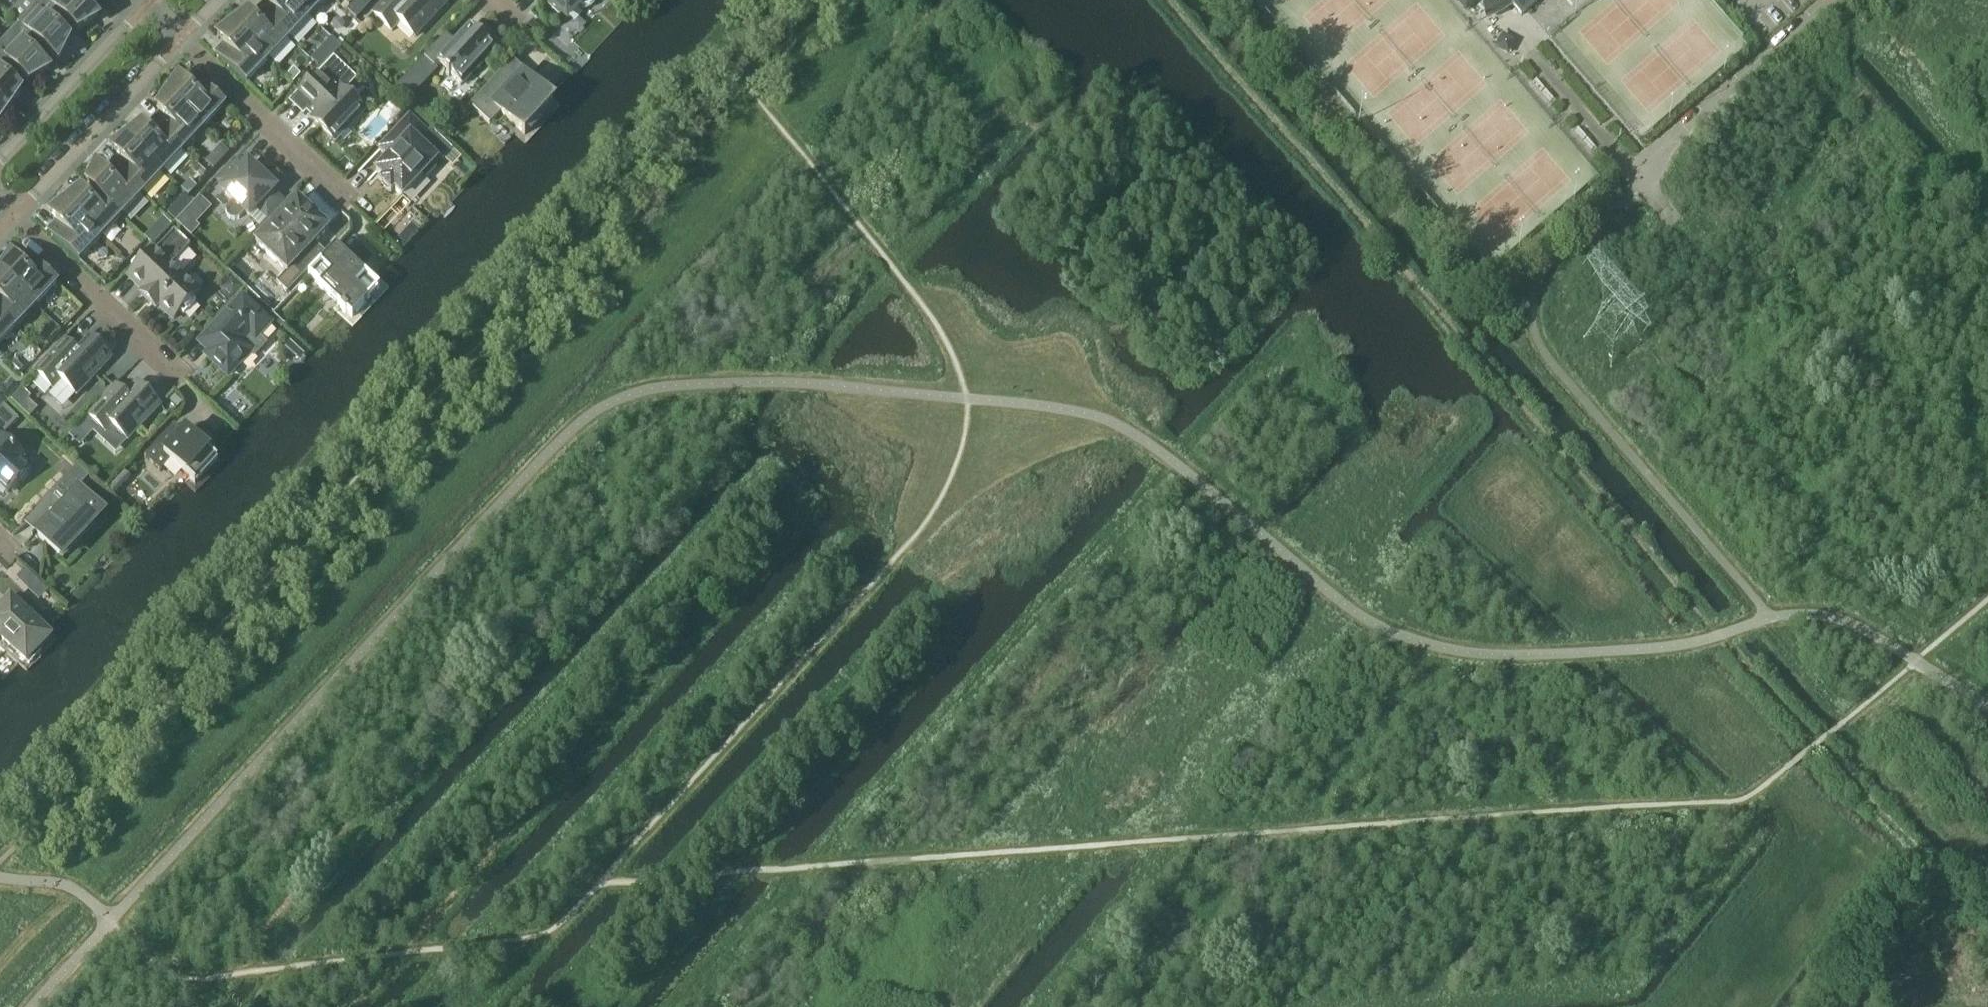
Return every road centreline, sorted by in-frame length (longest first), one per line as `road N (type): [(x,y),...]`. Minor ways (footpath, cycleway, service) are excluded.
road 1 (unclassified): [(1835,0),(1642,180)]
road 2 (residential): [(13,218),(184,40)]
road 3 (residential): [(177,379),(13,218)]
road 4 (residential): [(344,191),(184,40)]
road 5 (residential): [(146,4),(0,158)]

